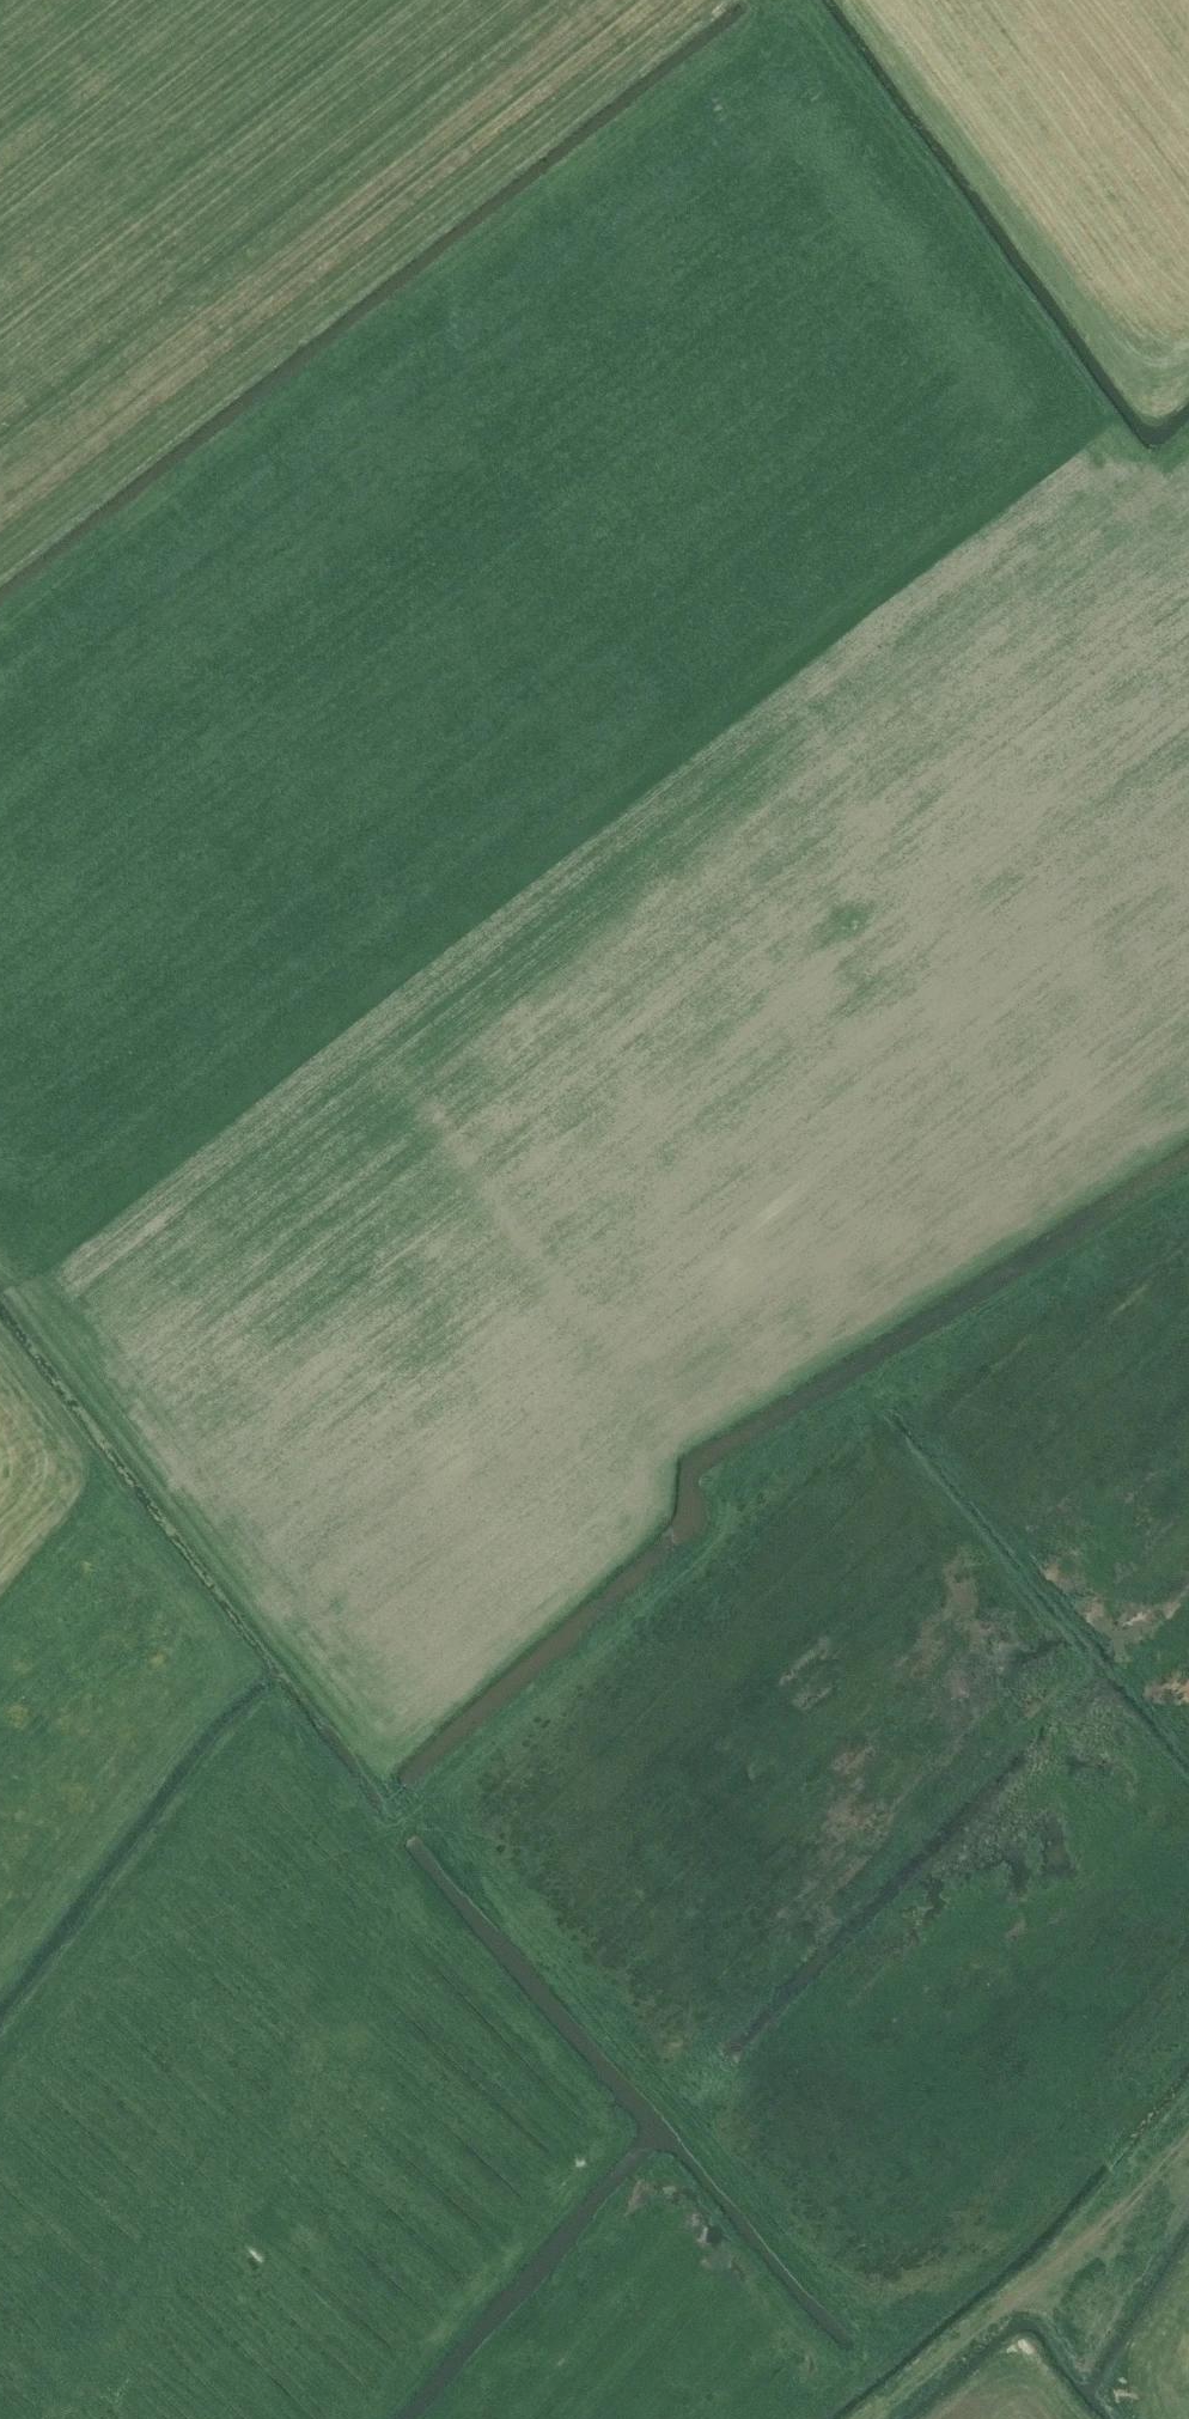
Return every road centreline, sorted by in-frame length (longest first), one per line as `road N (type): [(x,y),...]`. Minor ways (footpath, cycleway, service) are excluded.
road 1 (track): [(884,2418),(1026,2300),(1188,2122)]

